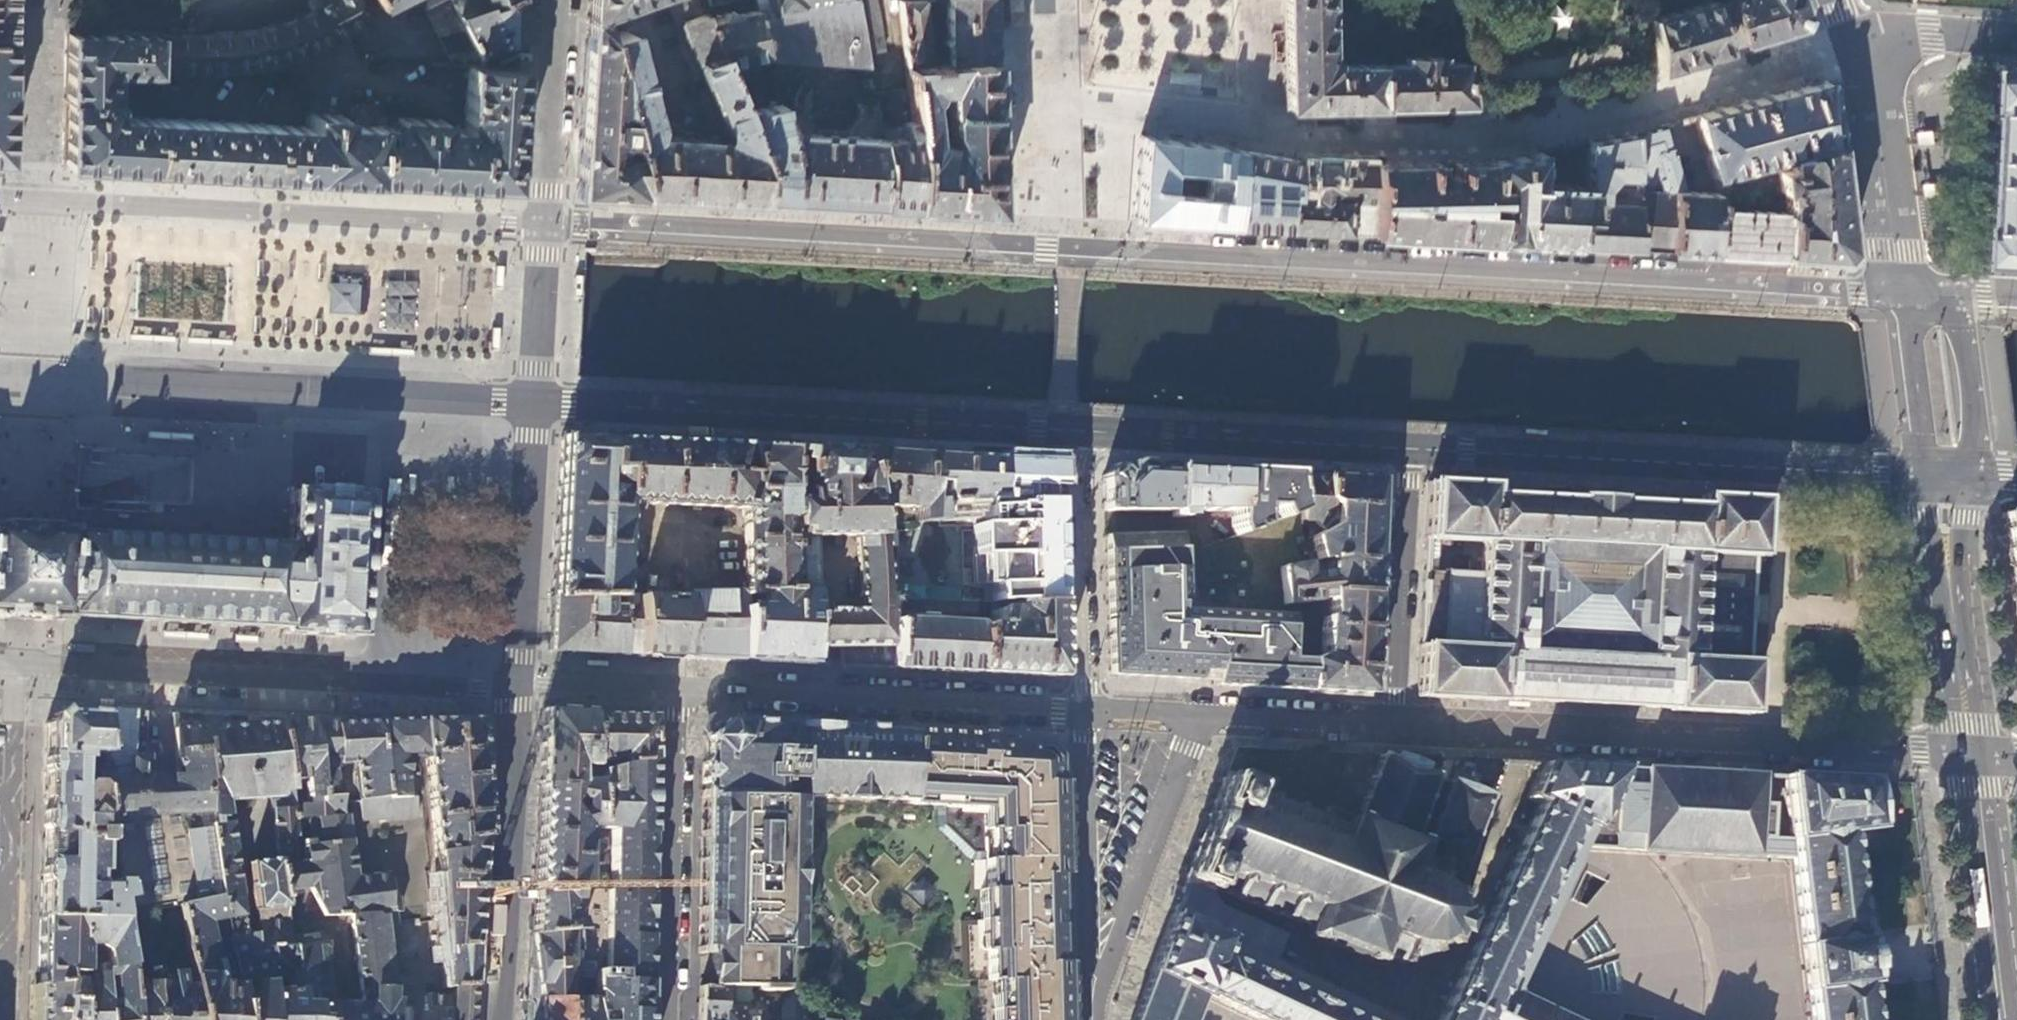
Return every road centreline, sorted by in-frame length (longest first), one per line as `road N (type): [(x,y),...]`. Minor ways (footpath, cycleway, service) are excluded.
road 1 (residential): [(1897,294),(545,225)]
road 2 (residential): [(535,403),(1403,446)]
road 3 (residential): [(1856,41),(1667,98),(1479,136),(1278,140),(1258,118),(1255,0)]
road 4 (residential): [(1972,756),(1387,726)]
road 5 (residential): [(545,225),(0,197)]
road 6 (residential): [(0,374),(535,403)]
road 7 (residential): [(1403,446),(1923,474)]
road 8 (residential): [(517,687),(16,663)]
road 9 (residential): [(1081,711),(683,692)]
road 10 (residential): [(517,687),(500,1019)]
road 11 (residential): [(683,692),(669,1019)]
road 12 (residential): [(1096,1019),(1198,717)]
road 13 (residential): [(0,974),(16,663)]
road 14 (residential): [(1081,711),(1095,1019)]
road 15 (residential): [(517,687),(535,403)]
road 16 (residential): [(1387,726),(1403,446)]
road 17 (primary): [(2005,1019),(1972,756)]
road 18 (residential): [(1856,41),(1872,81),(1897,294)]
road 19 (residential): [(545,225),(561,0)]
road 20 (residential): [(1081,711),(1078,513)]
road 21 (residential): [(1387,726),(1198,717)]
road 22 (primary): [(1897,294),(1923,474)]
road 23 (primary): [(1975,475),(1954,295)]
road 24 (residential): [(535,403),(545,225)]
road 25 (primary): [(1972,756),(1950,583)]
road 26 (residential): [(683,692),(517,687)]
road 27 (residential): [(2016,43),(1856,41)]

